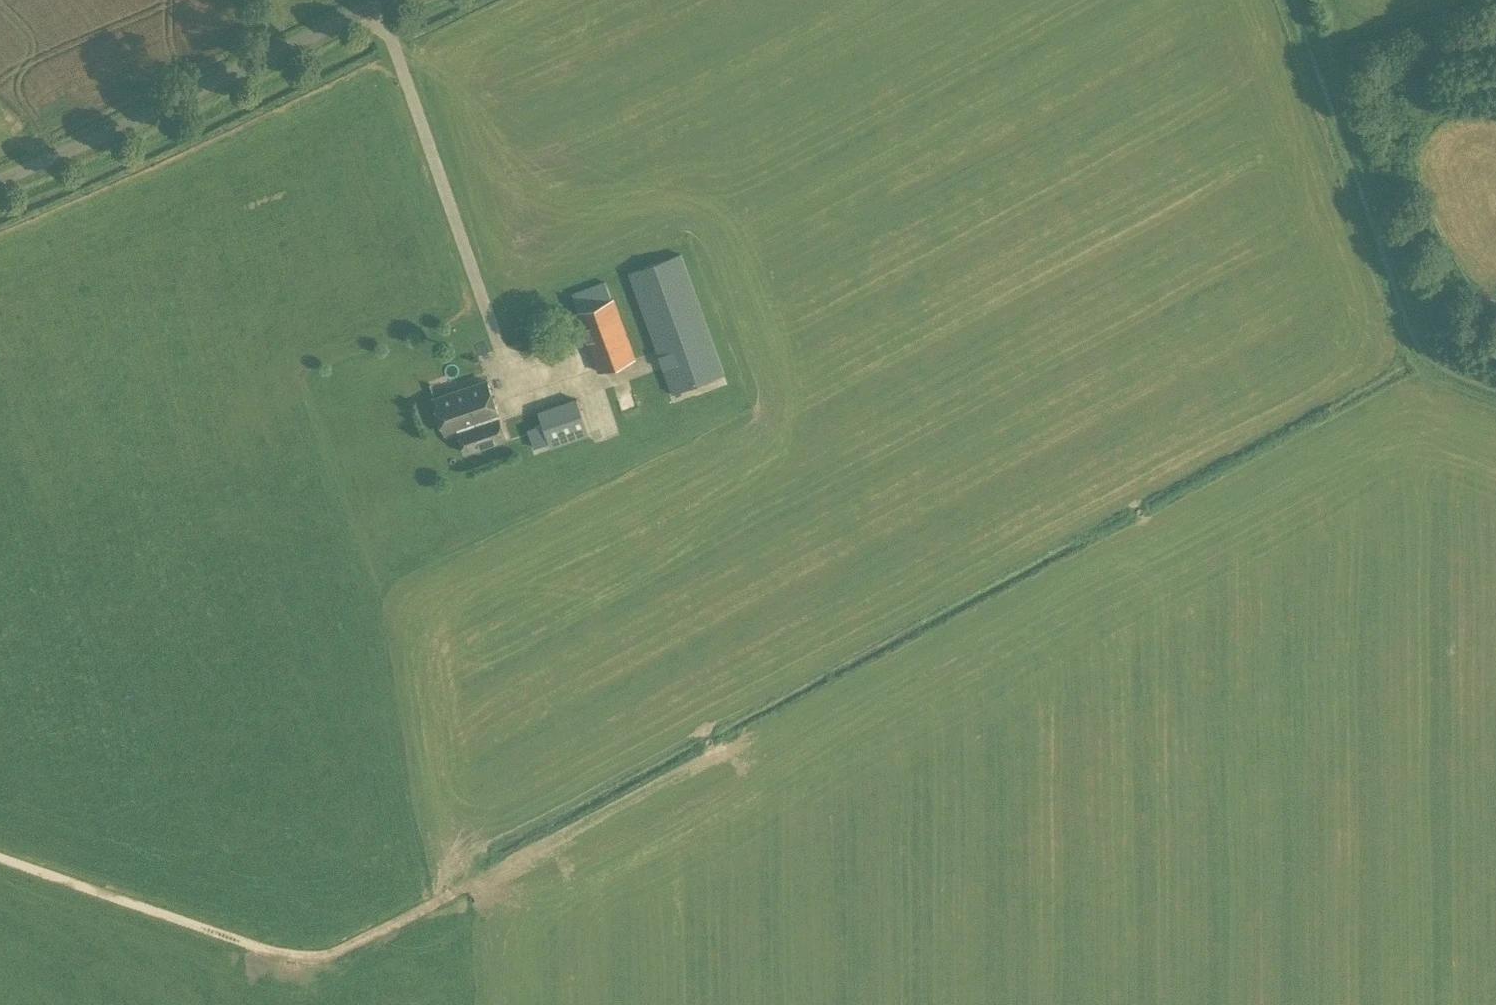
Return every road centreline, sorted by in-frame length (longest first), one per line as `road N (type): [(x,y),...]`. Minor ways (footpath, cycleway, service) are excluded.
road 1 (track): [(490,876),(339,953),(299,954),(0,858)]
road 2 (unclassified): [(0,177),(389,0)]
road 3 (track): [(517,395),(380,5)]

